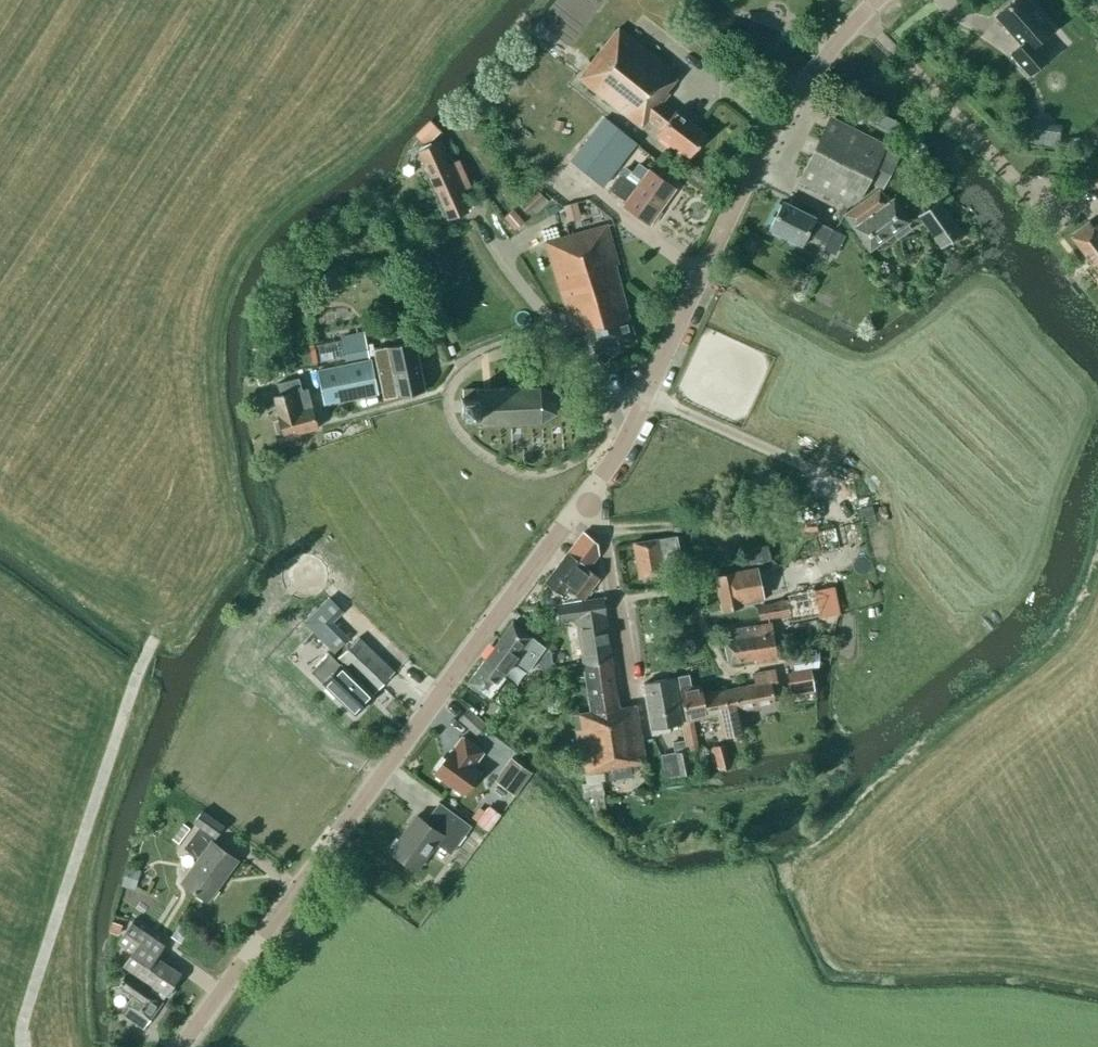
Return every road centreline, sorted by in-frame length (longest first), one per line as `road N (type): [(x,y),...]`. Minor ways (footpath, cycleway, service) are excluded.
road 1 (tertiary): [(583,504),(184,1046)]
road 2 (track): [(23,1046),(24,1022),(137,677),(155,643)]
road 3 (tertiary): [(809,78),(622,433)]
road 4 (residential): [(622,433),(601,379),(474,224)]
road 5 (residential): [(708,655),(699,604),(675,591),(619,594)]

